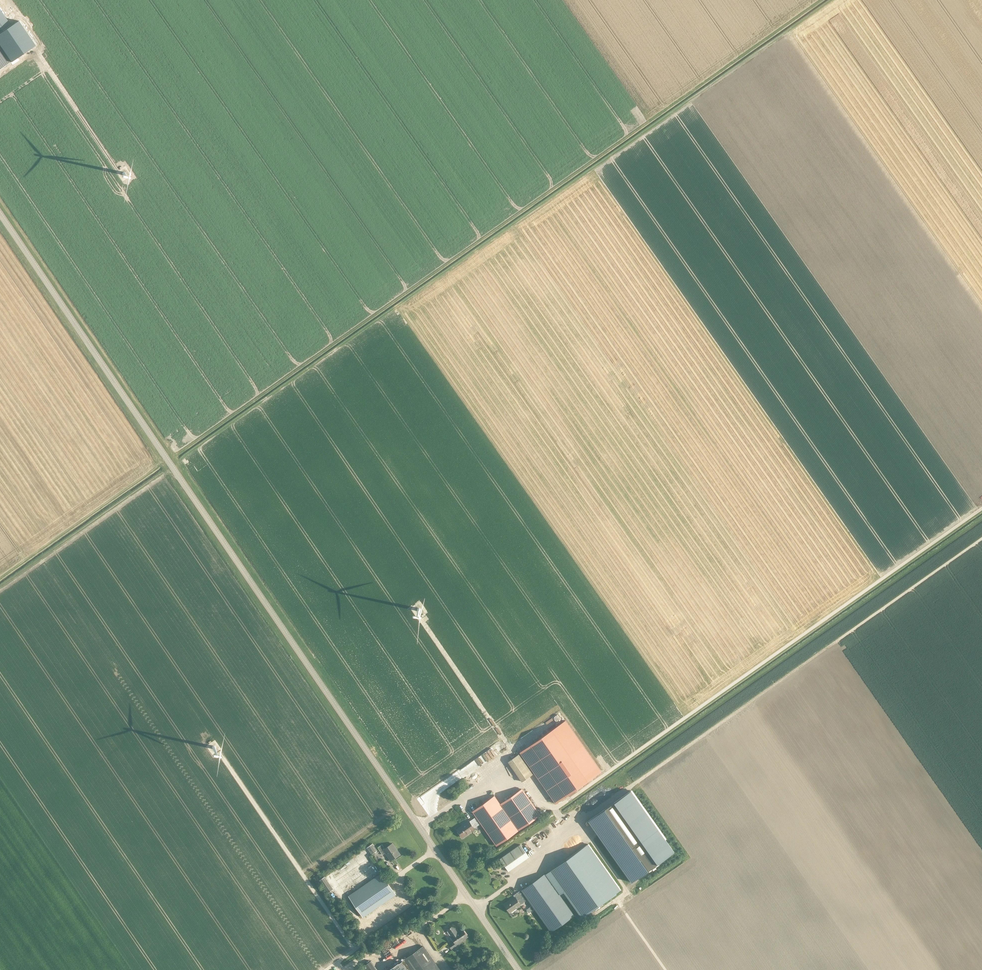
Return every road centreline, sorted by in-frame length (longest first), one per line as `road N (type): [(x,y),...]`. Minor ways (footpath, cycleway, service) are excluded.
road 1 (tertiary): [(517,969),(0,207)]

